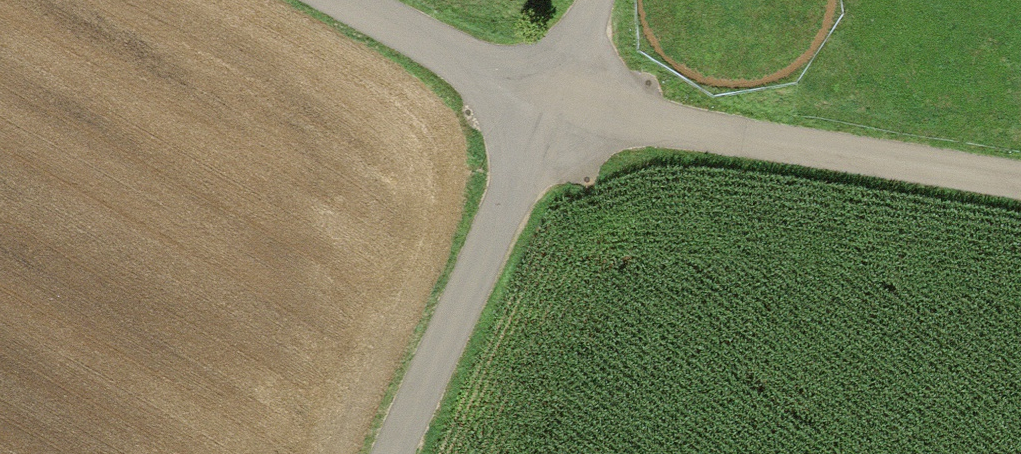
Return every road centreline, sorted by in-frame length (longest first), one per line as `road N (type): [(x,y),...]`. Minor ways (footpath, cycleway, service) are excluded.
road 1 (unclassified): [(545,102),(1020,182)]
road 2 (unclassified): [(387,453),(545,102)]
road 3 (unclassified): [(545,102),(346,0)]

